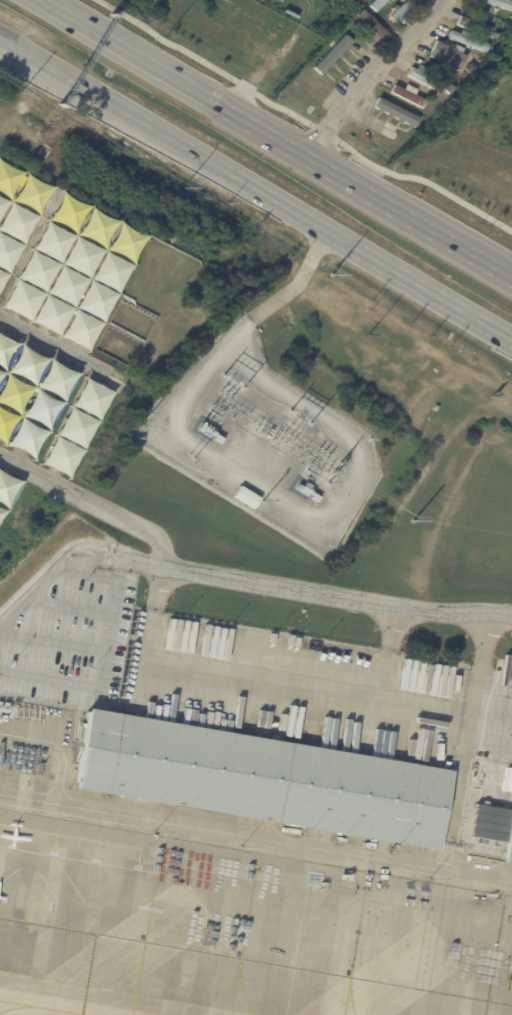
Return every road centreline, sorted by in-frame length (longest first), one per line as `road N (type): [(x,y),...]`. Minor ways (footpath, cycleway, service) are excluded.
road 1 (residential): [(511,617),(407,609),(113,551)]
road 2 (trunk): [(0,38),(324,229)]
road 3 (trunk): [(300,155),(39,0)]
road 4 (trunk): [(324,229),(511,340)]
road 5 (residential): [(300,155),(445,0)]
road 6 (trunk): [(440,237),(300,155)]

